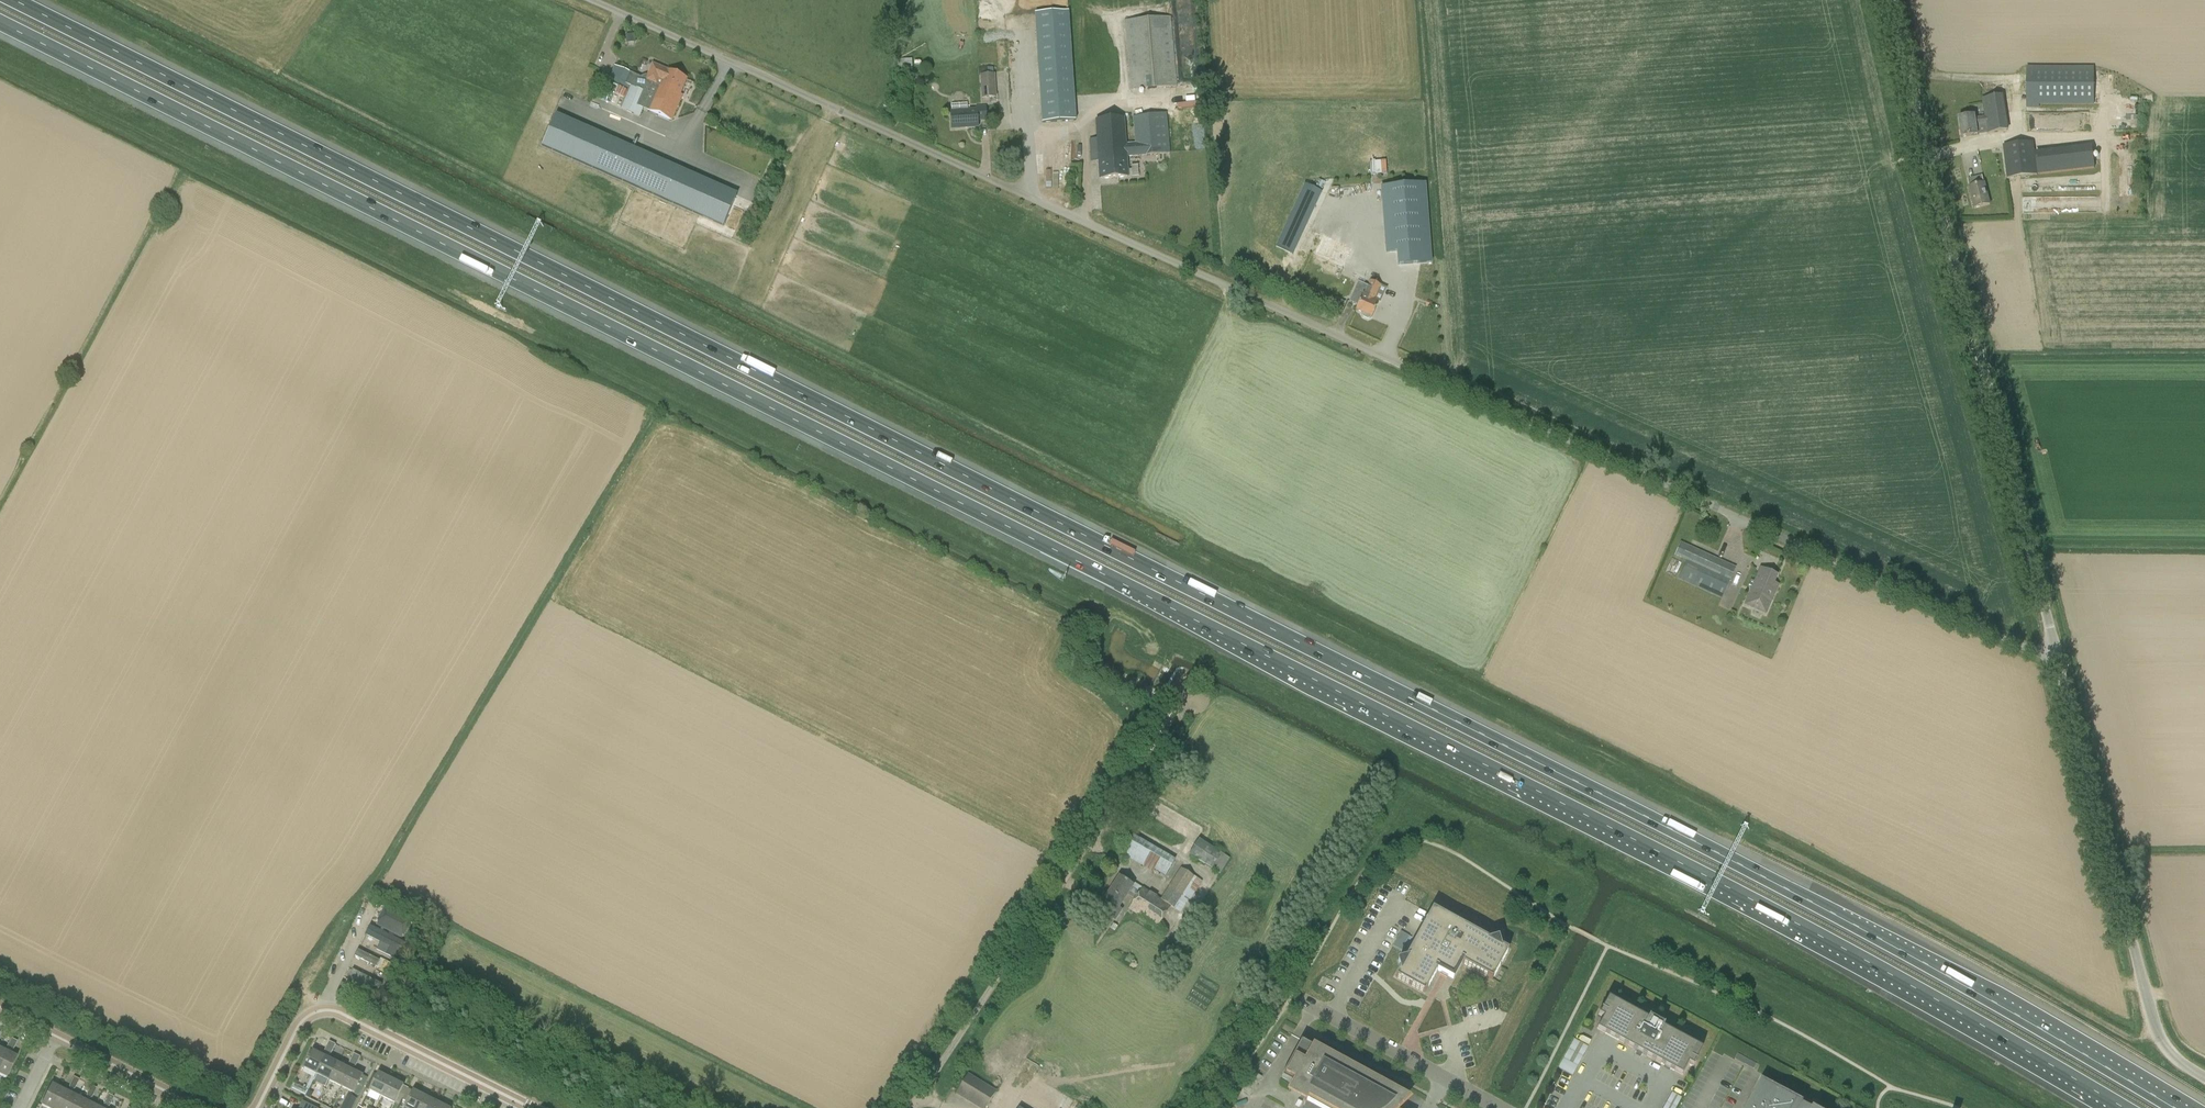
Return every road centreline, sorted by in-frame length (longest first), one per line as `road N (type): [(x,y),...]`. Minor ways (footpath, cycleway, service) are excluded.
road 1 (motorway): [(2175,1107),(1736,862),(14,0)]
road 2 (motorway): [(0,23),(1720,884),(2123,1107)]
road 3 (unclassified): [(2056,661),(597,0)]
road 4 (unclassified): [(2056,661),(1889,0)]
road 5 (unclassified): [(2204,1075),(2162,1041),(2056,661)]
road 6 (unclassified): [(911,1107),(1128,782)]
road 7 (unclassified): [(526,1107),(323,1010)]
road 8 (unclassified): [(1500,1107),(1309,1005)]
road 9 (residential): [(211,1107),(57,1038)]
road 10 (residential): [(260,1107),(300,1023),(323,1010)]

